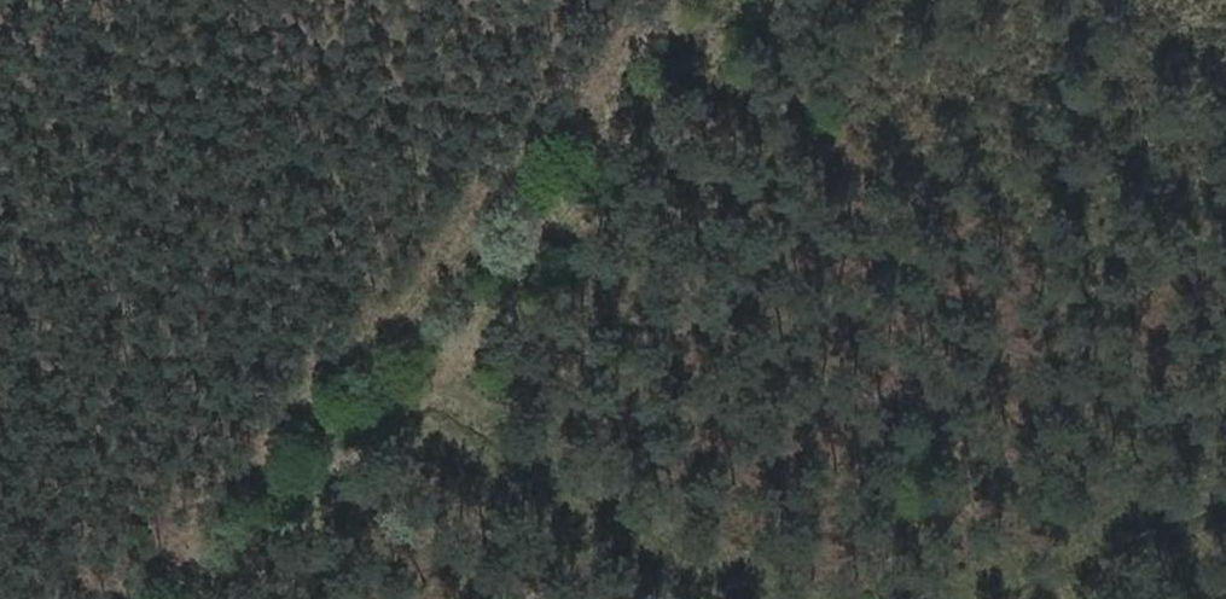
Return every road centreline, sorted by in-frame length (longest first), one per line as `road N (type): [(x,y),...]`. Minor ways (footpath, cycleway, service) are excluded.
road 1 (track): [(775,0),(247,598)]
road 2 (track): [(452,372),(828,598)]
road 3 (track): [(406,425),(721,598)]
road 4 (track): [(920,598),(1225,481)]
road 5 (track): [(1065,598),(1225,537)]

